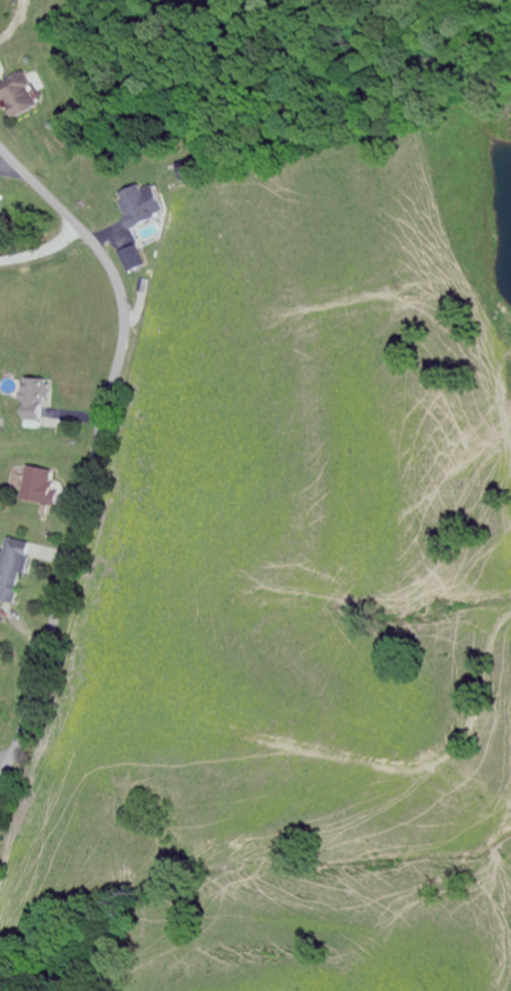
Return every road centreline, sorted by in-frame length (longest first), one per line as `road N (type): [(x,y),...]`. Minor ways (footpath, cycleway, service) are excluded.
road 1 (residential): [(0,778),(43,660),(125,336),(118,281),(95,244),(0,146)]

